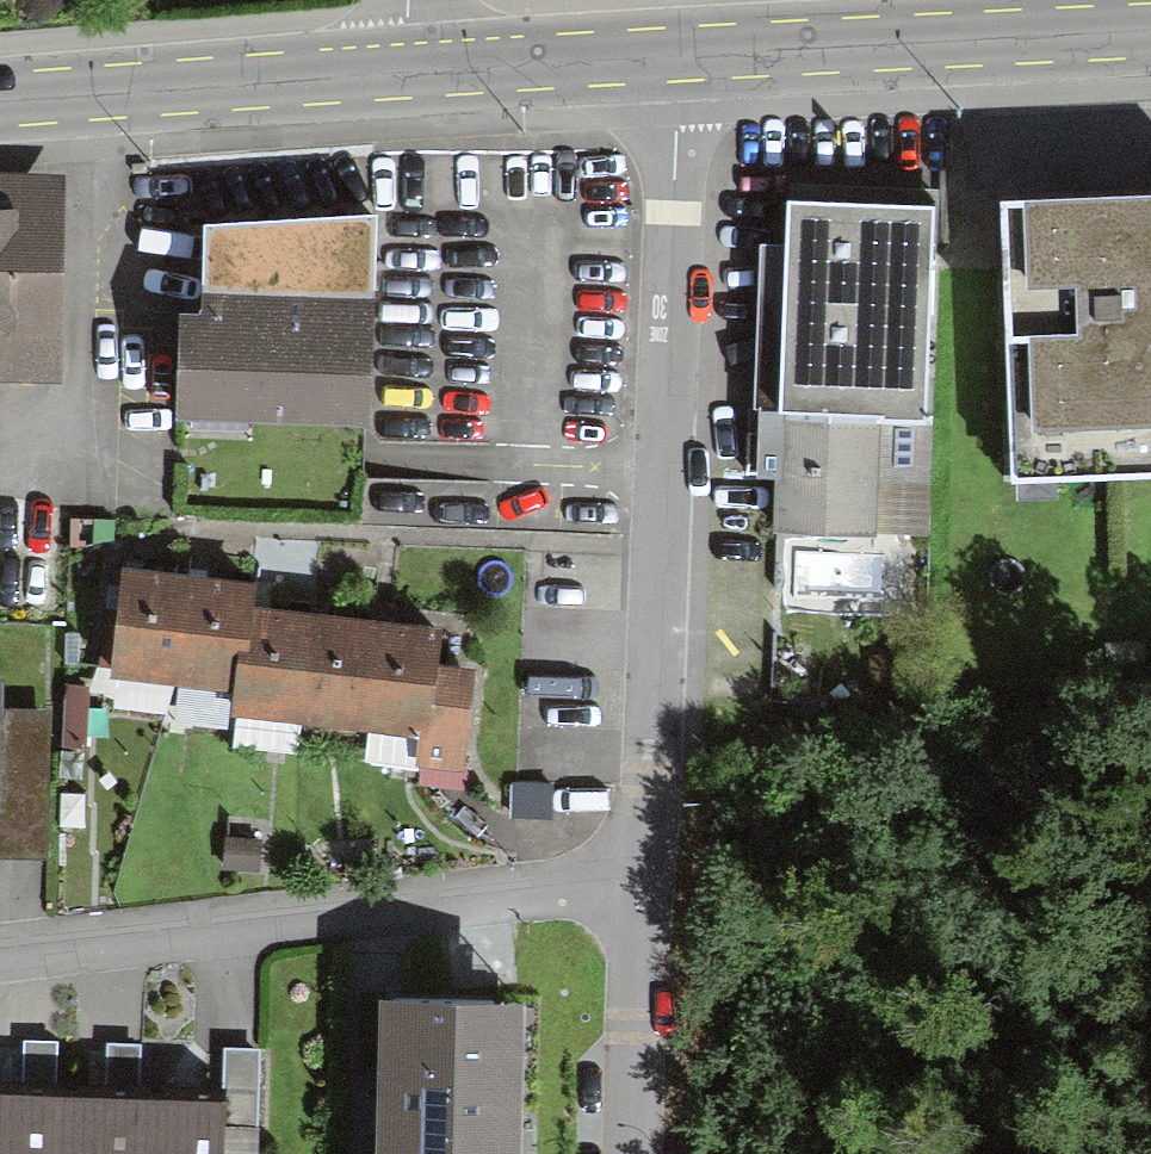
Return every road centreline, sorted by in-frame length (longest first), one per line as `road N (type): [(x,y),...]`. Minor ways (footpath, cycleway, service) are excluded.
road 1 (residential): [(644,883),(675,56)]
road 2 (residential): [(644,883),(533,886),(0,947)]
road 3 (primary): [(1150,32),(675,56)]
road 4 (primary): [(410,72),(0,103)]
road 5 (residential): [(633,1153),(644,883)]
road 6 (primary): [(675,56),(410,72)]

